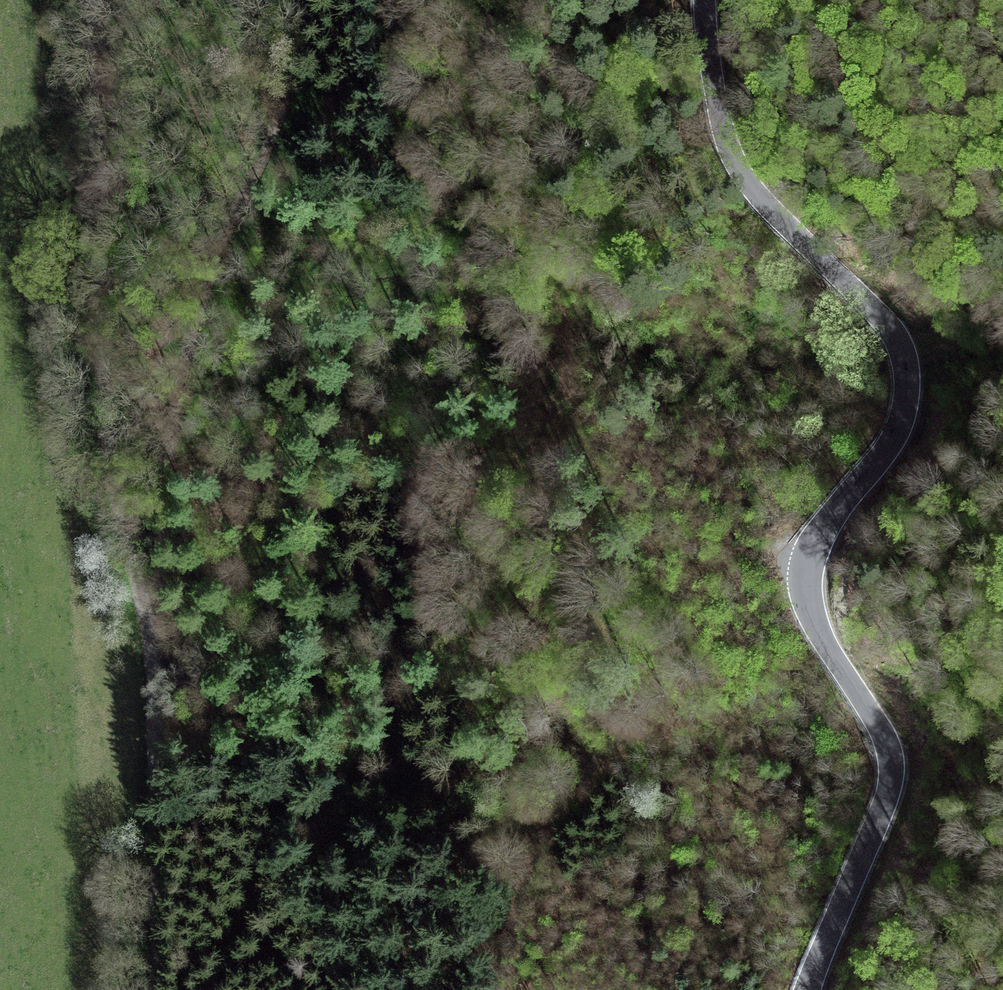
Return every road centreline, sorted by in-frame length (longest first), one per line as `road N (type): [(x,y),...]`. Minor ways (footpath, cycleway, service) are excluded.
road 1 (tertiary): [(705,0),(716,100),(743,176),(885,323),(906,365),(896,432),(826,524),(808,562),(816,625),(878,725),(892,771),(807,989)]
road 2 (track): [(509,989),(512,911),(600,750),(560,645),(534,518),(538,453),(569,353),(567,308),(499,137),(481,0)]
road 3 (track): [(303,0),(264,155),(216,259),(166,469),(162,684)]
road 4 (track): [(88,0),(103,415),(126,564),(162,684)]
road 5 (track): [(162,684),(146,848),(155,989)]

